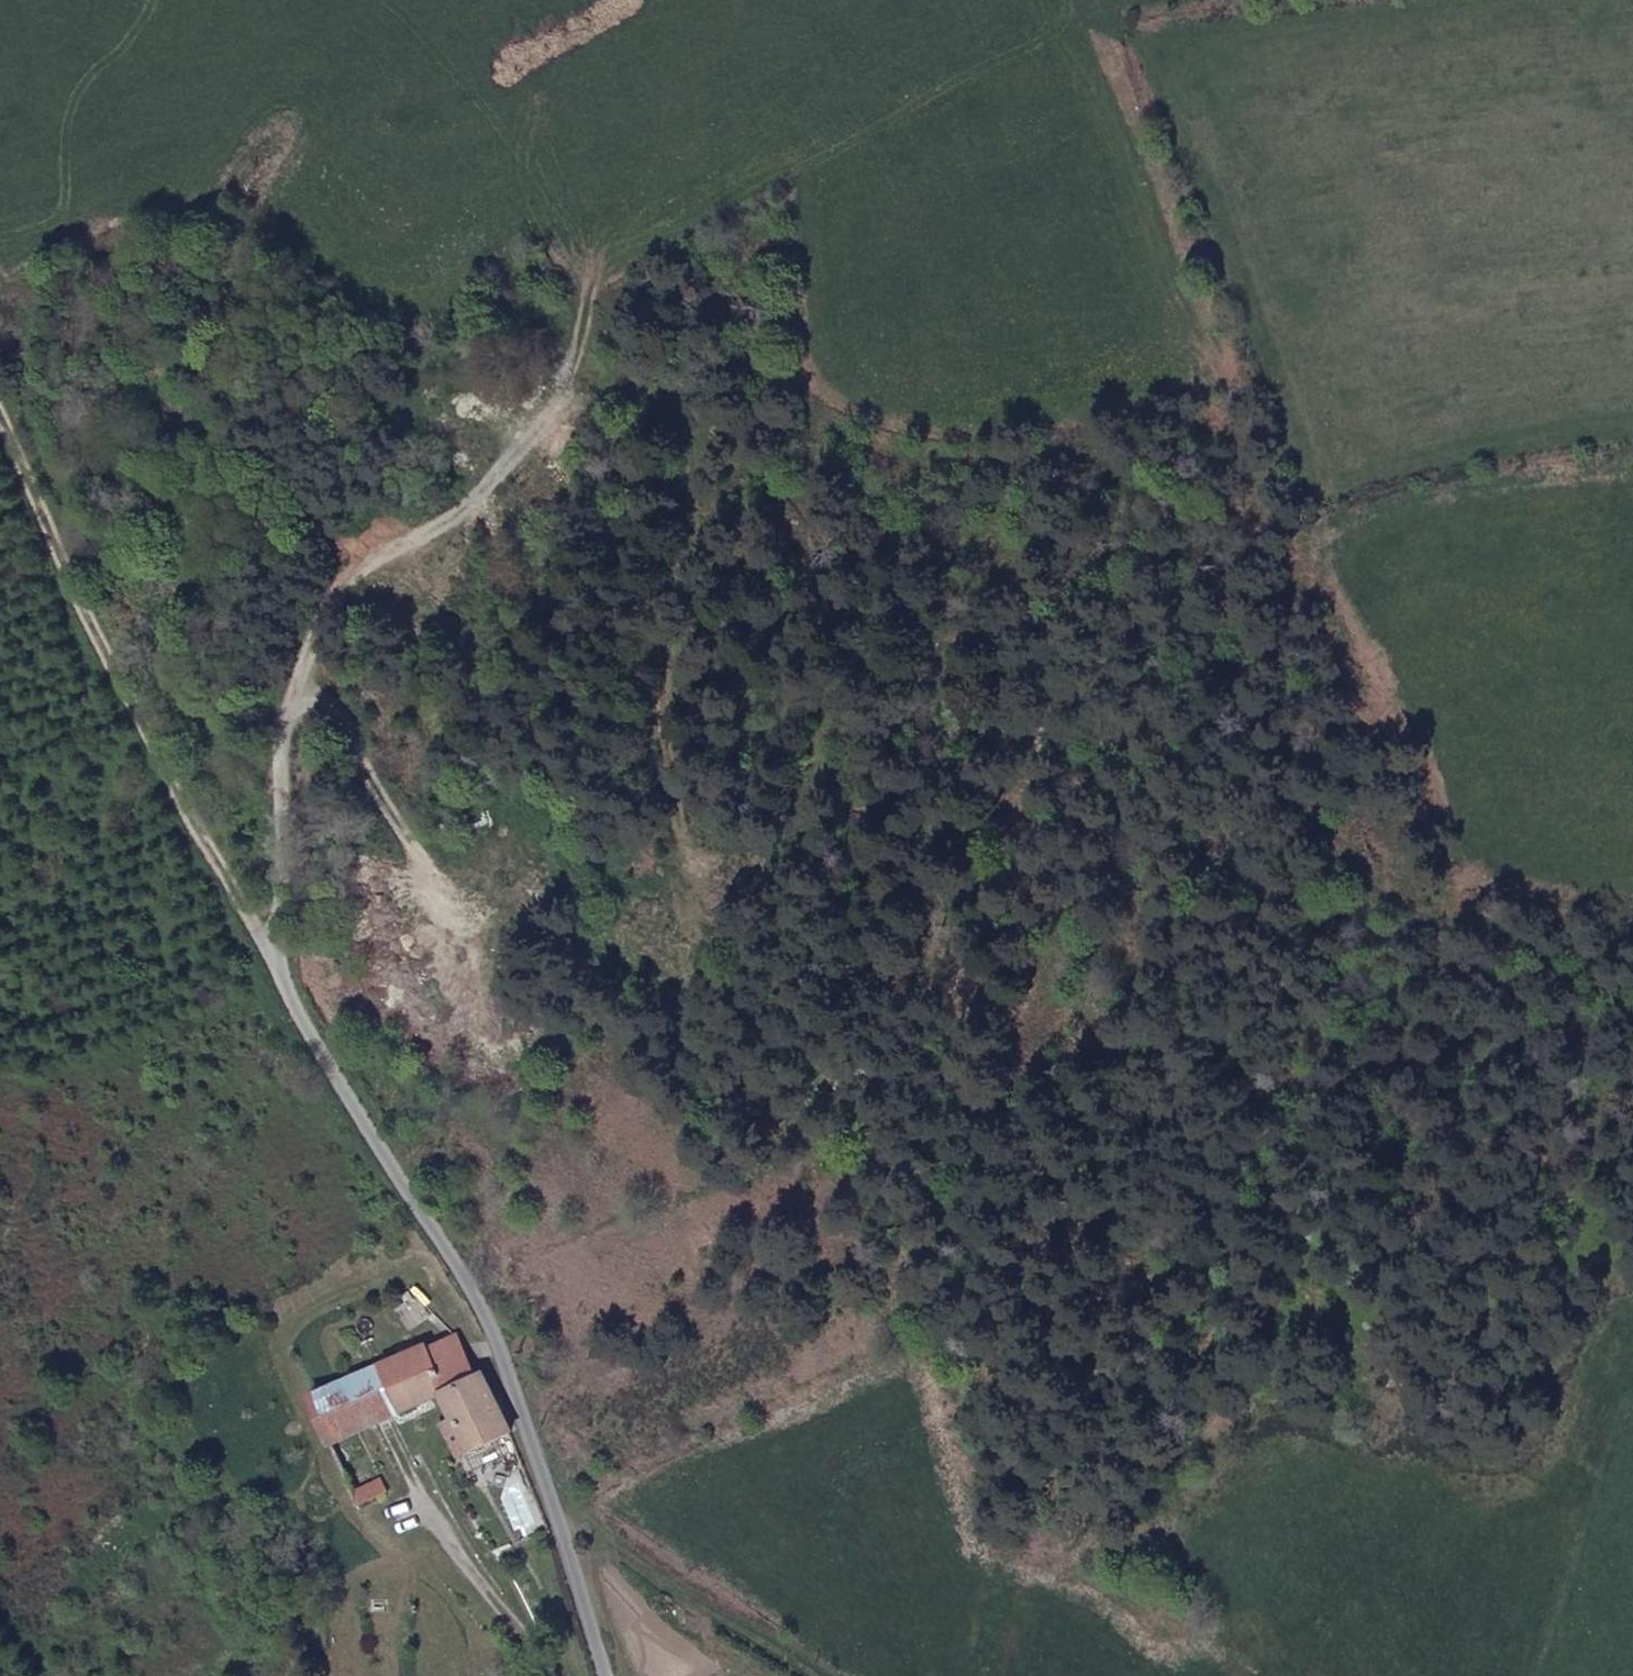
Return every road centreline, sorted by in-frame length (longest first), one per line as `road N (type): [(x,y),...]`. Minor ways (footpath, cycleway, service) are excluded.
road 1 (unclassified): [(607,1675),(515,1385),(448,1246),(350,1096),(200,806)]
road 2 (unclassified): [(0,418),(154,729),(200,806)]

